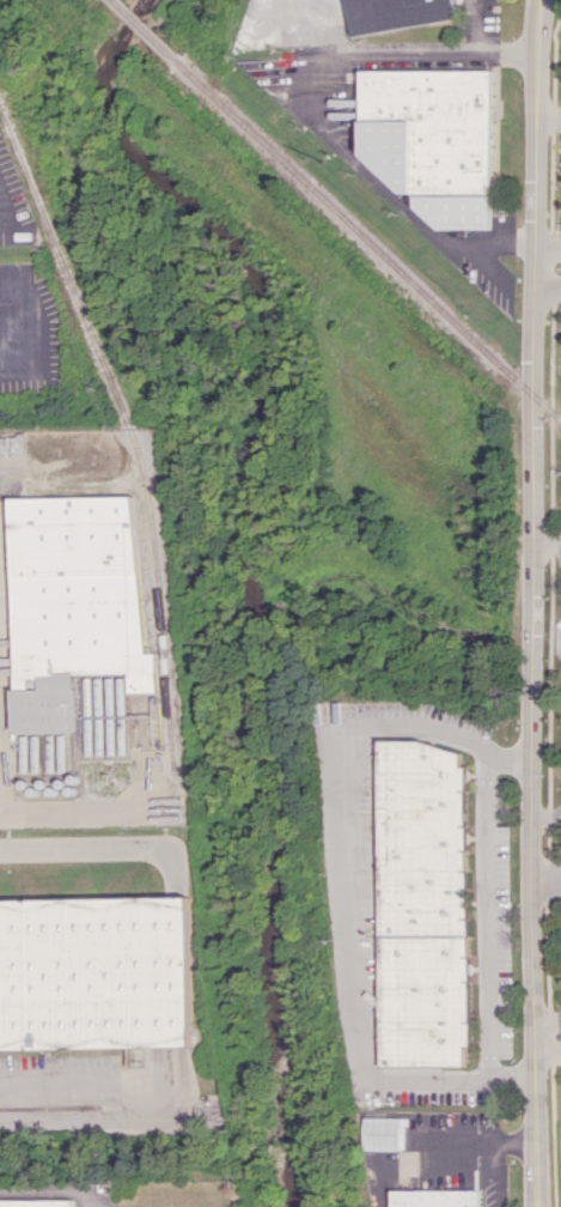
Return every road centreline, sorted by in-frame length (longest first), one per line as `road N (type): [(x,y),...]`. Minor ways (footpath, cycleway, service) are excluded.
road 1 (residential): [(536,1206),(537,54)]

